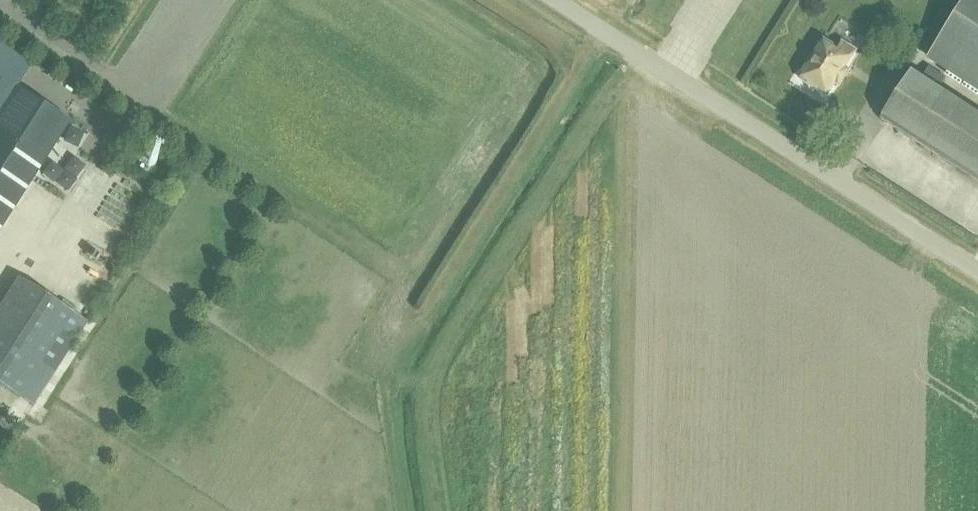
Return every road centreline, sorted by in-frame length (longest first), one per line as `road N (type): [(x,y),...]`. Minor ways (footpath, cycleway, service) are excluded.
road 1 (unclassified): [(977,270),(559,0)]

